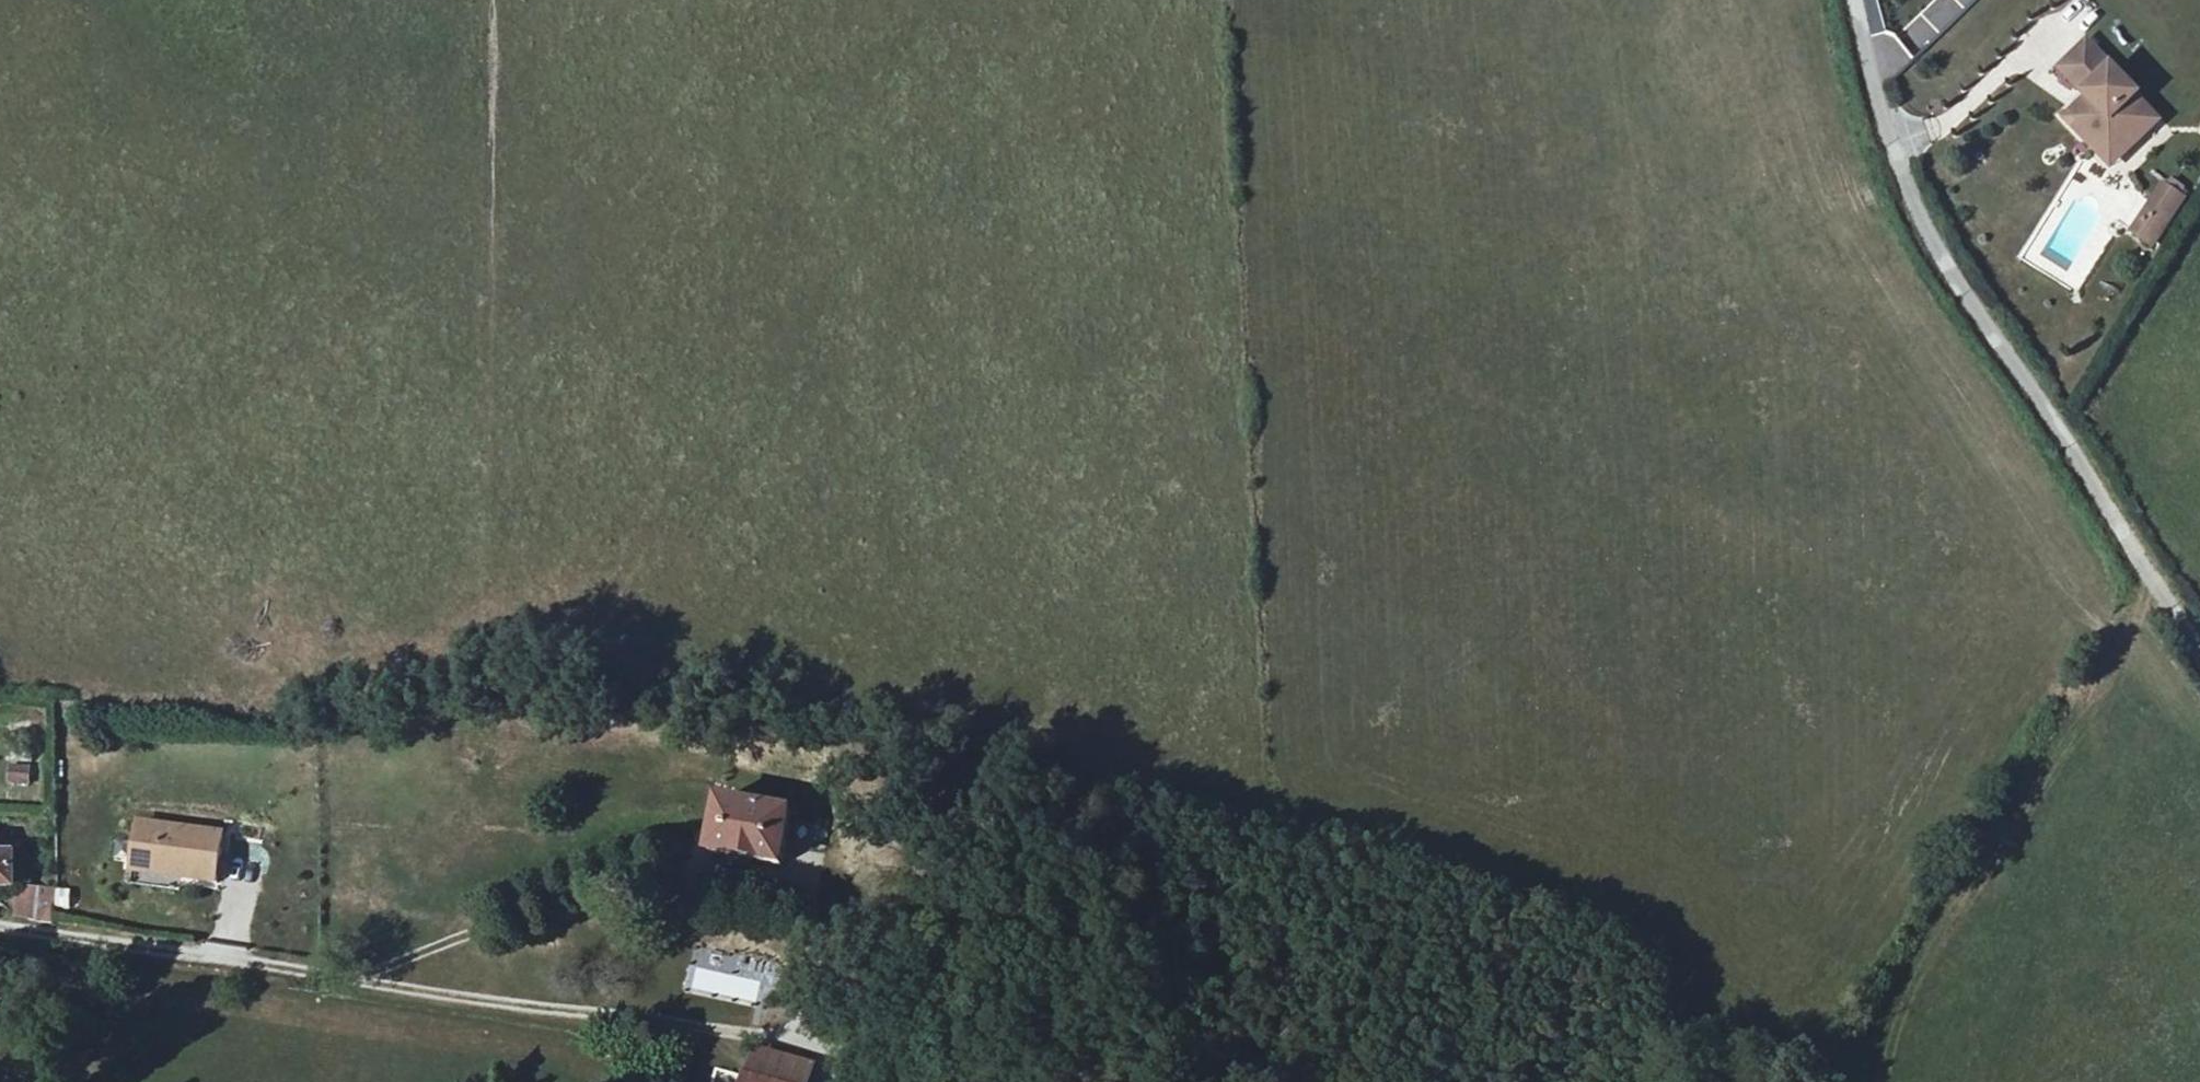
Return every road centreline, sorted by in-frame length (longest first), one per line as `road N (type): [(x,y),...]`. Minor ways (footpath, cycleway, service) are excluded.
road 1 (unclassified): [(1849,0),(1914,216),(2199,665)]
road 2 (track): [(2145,584),(1960,884),(1854,1035),(1823,1074),(1787,1081)]

